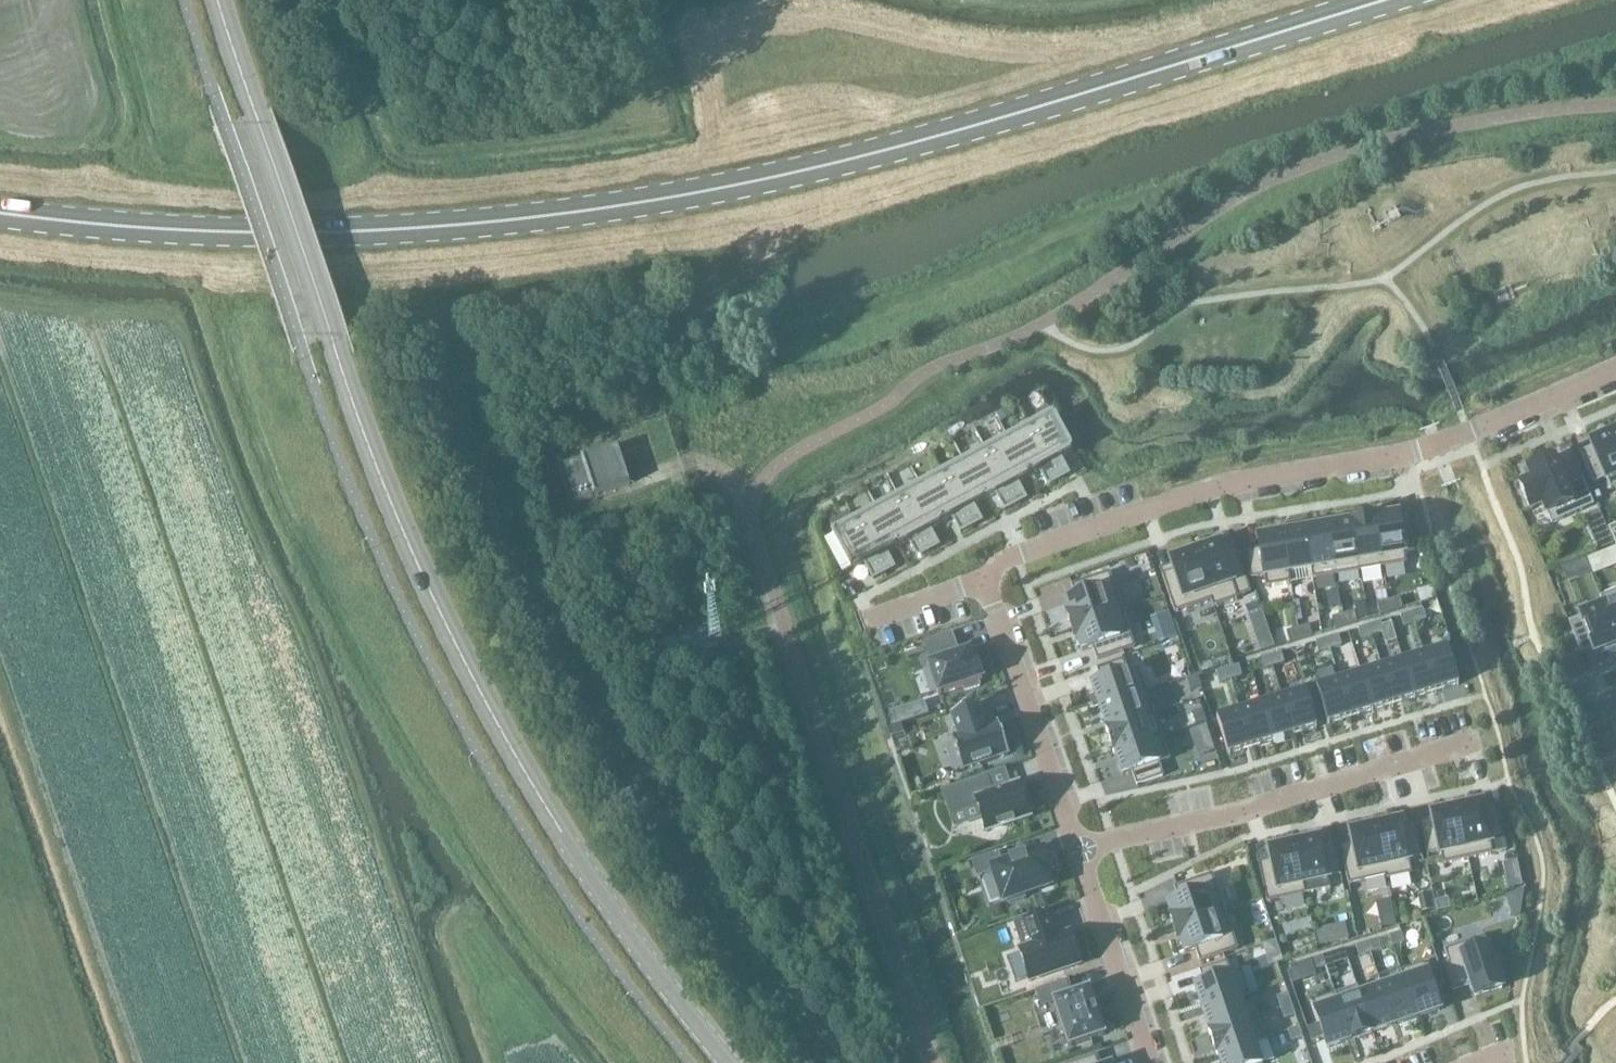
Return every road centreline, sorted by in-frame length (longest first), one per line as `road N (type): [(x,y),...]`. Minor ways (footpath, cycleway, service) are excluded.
road 1 (secondary): [(1381,0),(926,139),(651,200),(465,224),(316,232),(0,213)]
road 2 (tertiary): [(730,1062),(657,975),(532,786),(437,610),(378,478),(219,0)]
road 3 (residential): [(1446,439),(1218,482),(1001,566),(991,601),(1077,849)]
road 4 (residential): [(1468,742),(1264,807),(1077,849)]
road 5 (residential): [(1077,849),(1150,1062)]
road 6 (residential): [(1446,439),(1615,368)]

